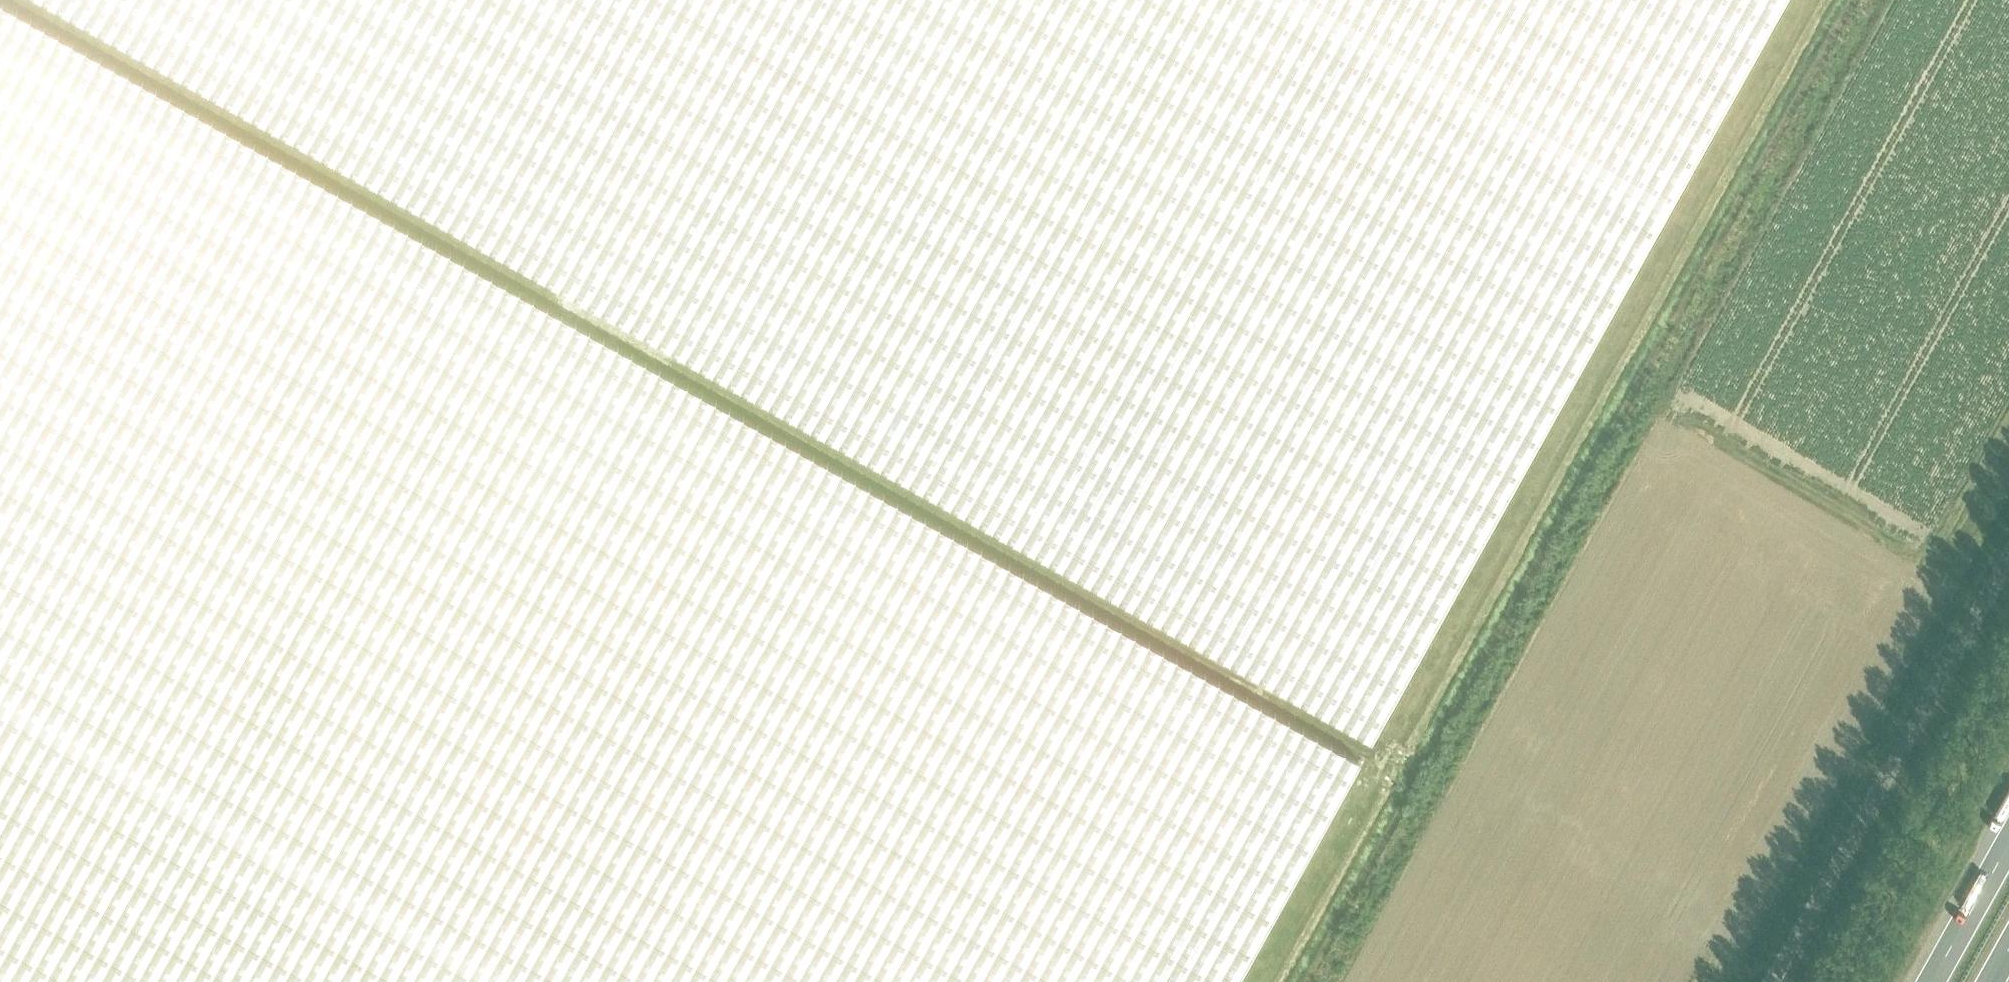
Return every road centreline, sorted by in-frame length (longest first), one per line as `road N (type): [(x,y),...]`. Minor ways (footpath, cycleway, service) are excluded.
road 1 (unclassified): [(1773,981),(2008,561)]
road 2 (trunk): [(2008,844),(1932,981)]

